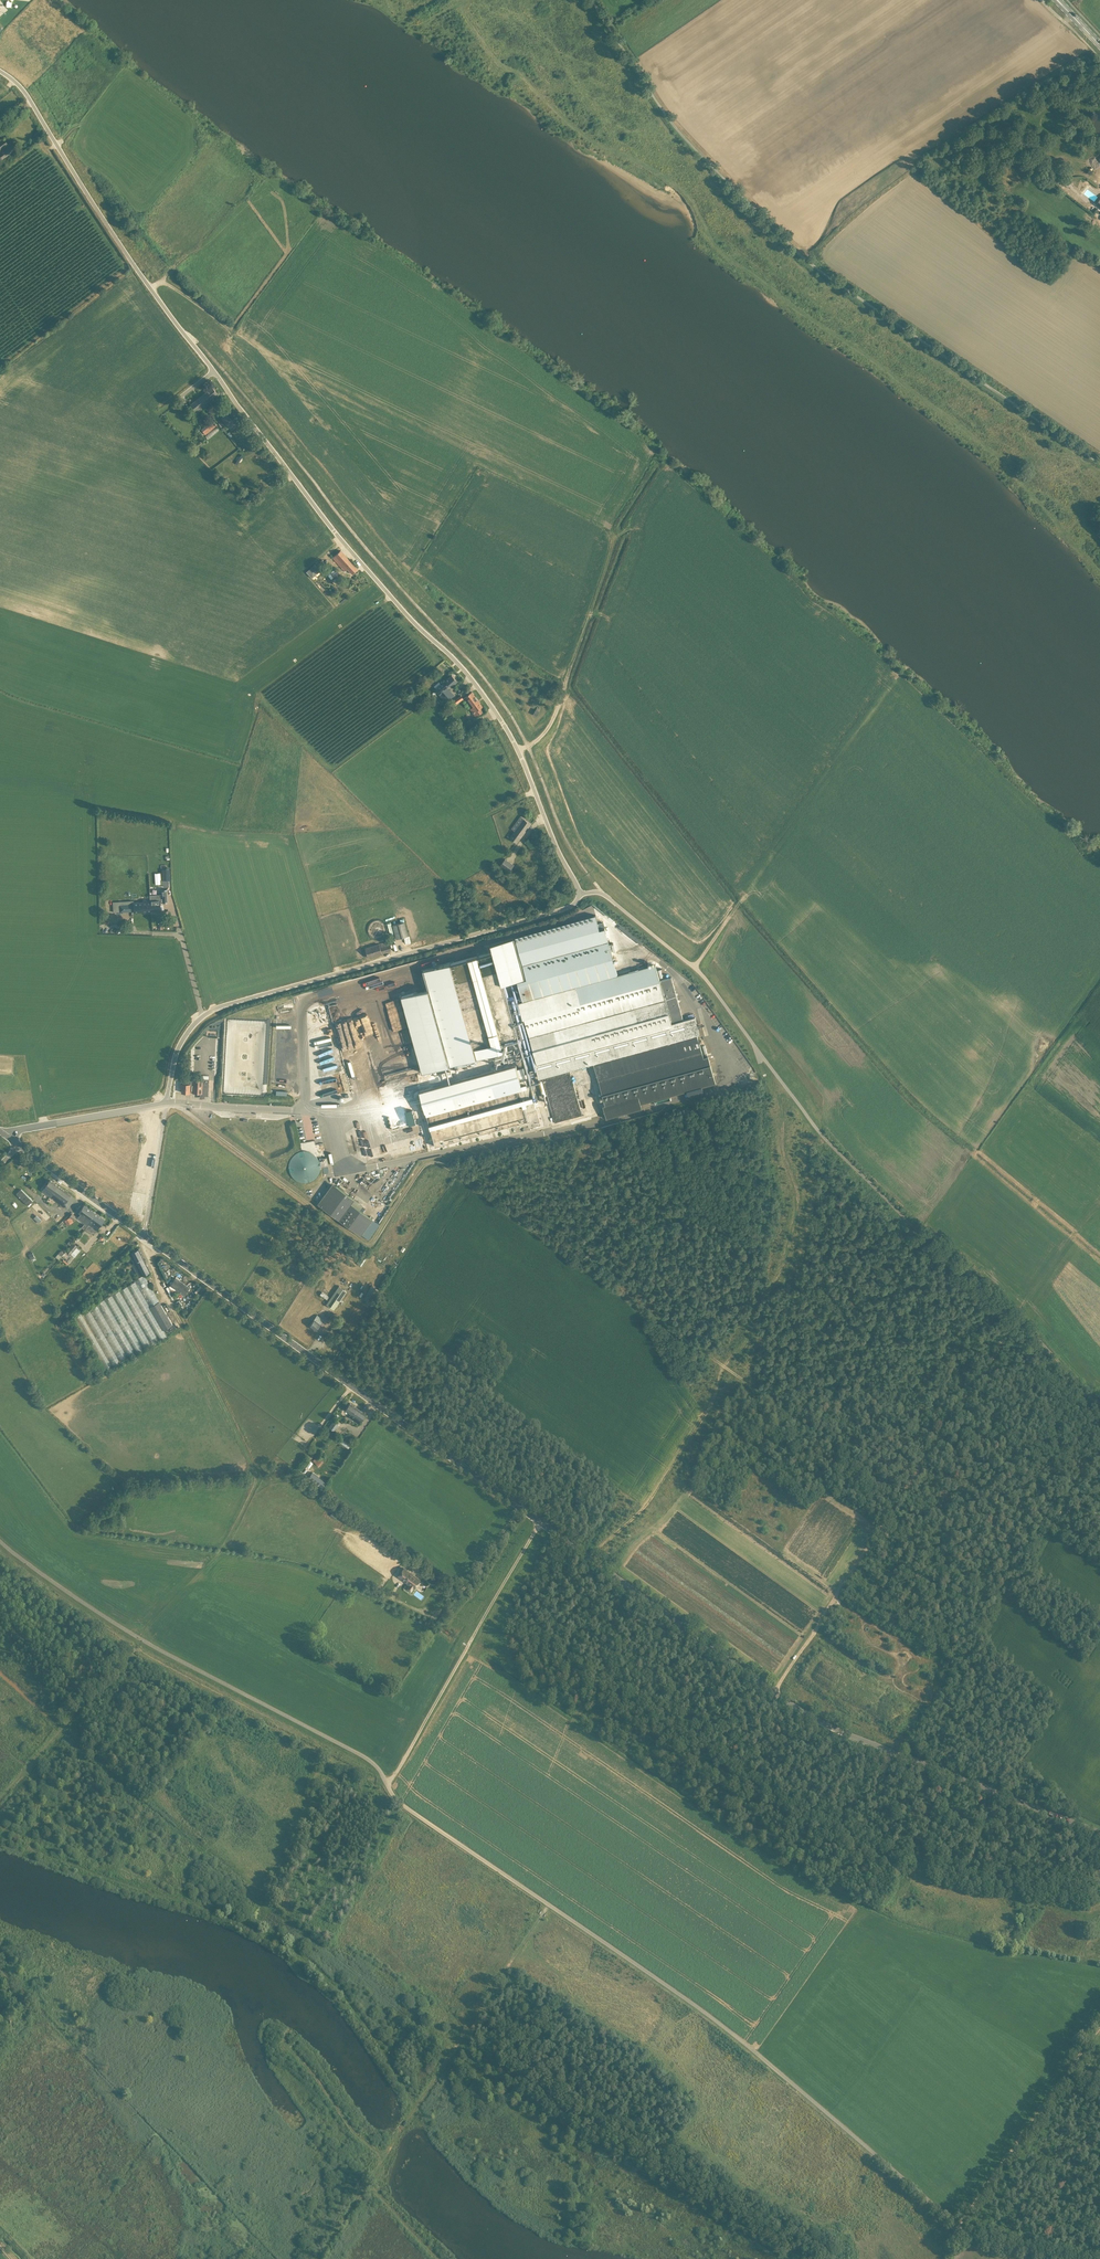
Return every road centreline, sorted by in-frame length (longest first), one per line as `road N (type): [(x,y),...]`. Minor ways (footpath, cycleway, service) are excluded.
road 1 (track): [(175,1103),(366,1244),(426,1165),(442,1164),(725,1367)]
road 2 (track): [(184,334),(223,369),(342,522),(482,675),(601,891)]
road 3 (tertiary): [(1099,1834),(817,1721),(519,1508)]
road 4 (unclassified): [(579,893),(472,683),(352,554),(213,373)]
road 5 (tertiary): [(519,1508),(18,1145)]
road 6 (unclassified): [(166,1103),(178,1044),(209,1009),(556,914),(579,893)]
road 7 (unclassified): [(213,373),(24,91),(0,71)]
road 8 (track): [(219,1551),(254,1479),(252,1464),(143,1236)]
road 9 (unclassified): [(579,893),(601,891),(695,967),(815,1128)]
road 10 (track): [(775,1081),(781,1148),(798,1196),(790,1246),(725,1367)]
road 11 (track): [(385,1782),(541,1524)]
road 12 (track): [(815,1128),(1019,1320)]
road 13 (track): [(695,967),(845,758)]
road 14 (track): [(512,752),(546,727),(619,537)]
road 15 (track): [(1099,2029),(957,2229)]
road 16 (track): [(725,1367),(716,1396),(653,1496),(588,1558)]
road 17 (track): [(773,1692),(902,1497)]
road 18 (track): [(414,2110),(540,1919)]
road 19 (track): [(725,1367),(902,1497)]
road 20 (track): [(902,1497),(1019,1320)]
road 21 (unclassified): [(4,1134),(166,1103)]
road 22 (track): [(799,250),(929,159)]
road 23 (track): [(576,1717),(652,1604)]
road 24 (track): [(947,1671),(836,1600)]

